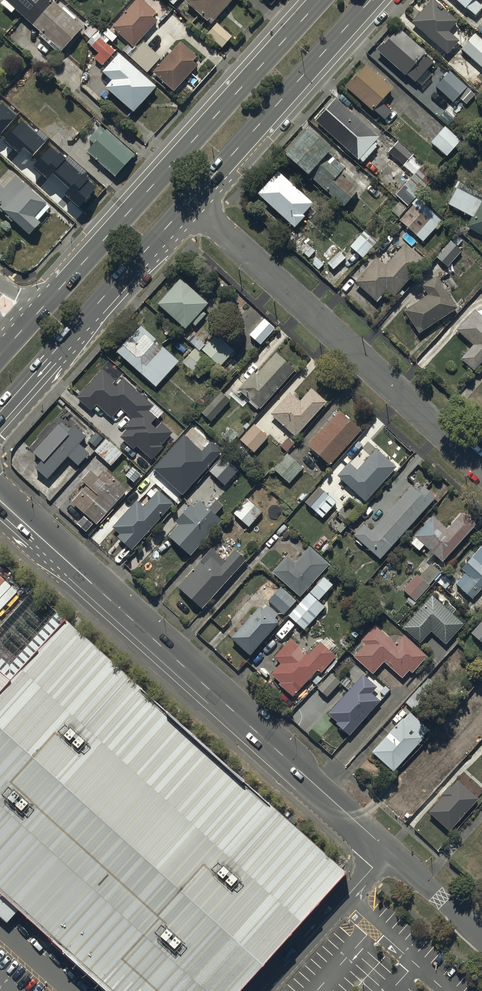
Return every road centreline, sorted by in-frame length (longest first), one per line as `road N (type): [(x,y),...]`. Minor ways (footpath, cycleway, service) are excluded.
road 1 (tertiary): [(481,936),(0,501)]
road 2 (primary): [(26,326),(320,0)]
road 3 (residential): [(481,469),(190,201)]
road 4 (primary): [(190,201),(0,412)]
road 5 (primary): [(371,0),(190,201)]

